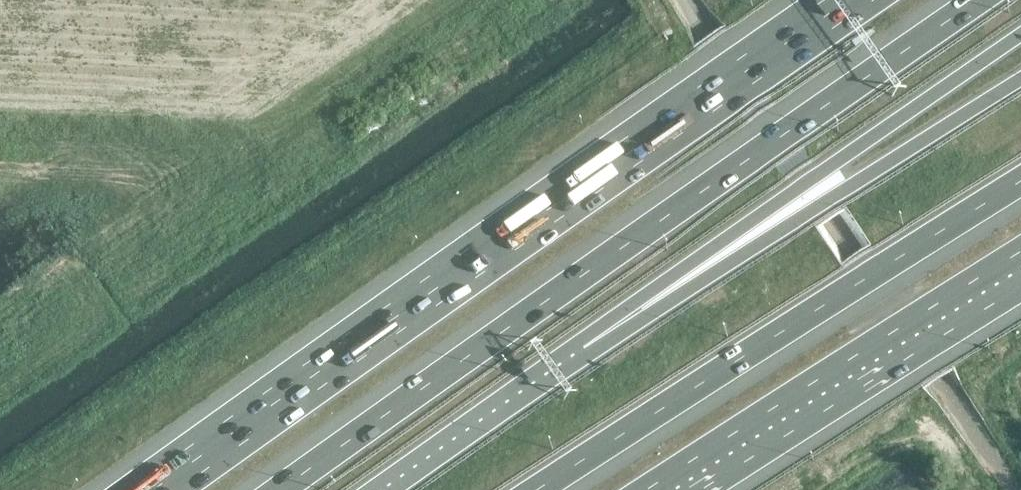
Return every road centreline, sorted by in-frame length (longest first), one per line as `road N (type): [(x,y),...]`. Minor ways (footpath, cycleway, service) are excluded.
road 1 (motorway): [(977,0),(278,489)]
road 2 (motorway): [(850,0),(157,489)]
road 3 (motorway): [(538,489),(1020,183)]
road 4 (motorway): [(575,351),(1020,33)]
road 5 (motorway): [(575,351),(1020,78)]
road 6 (motorway): [(673,489),(1020,271)]
road 7 (motorway): [(575,351),(381,489)]

